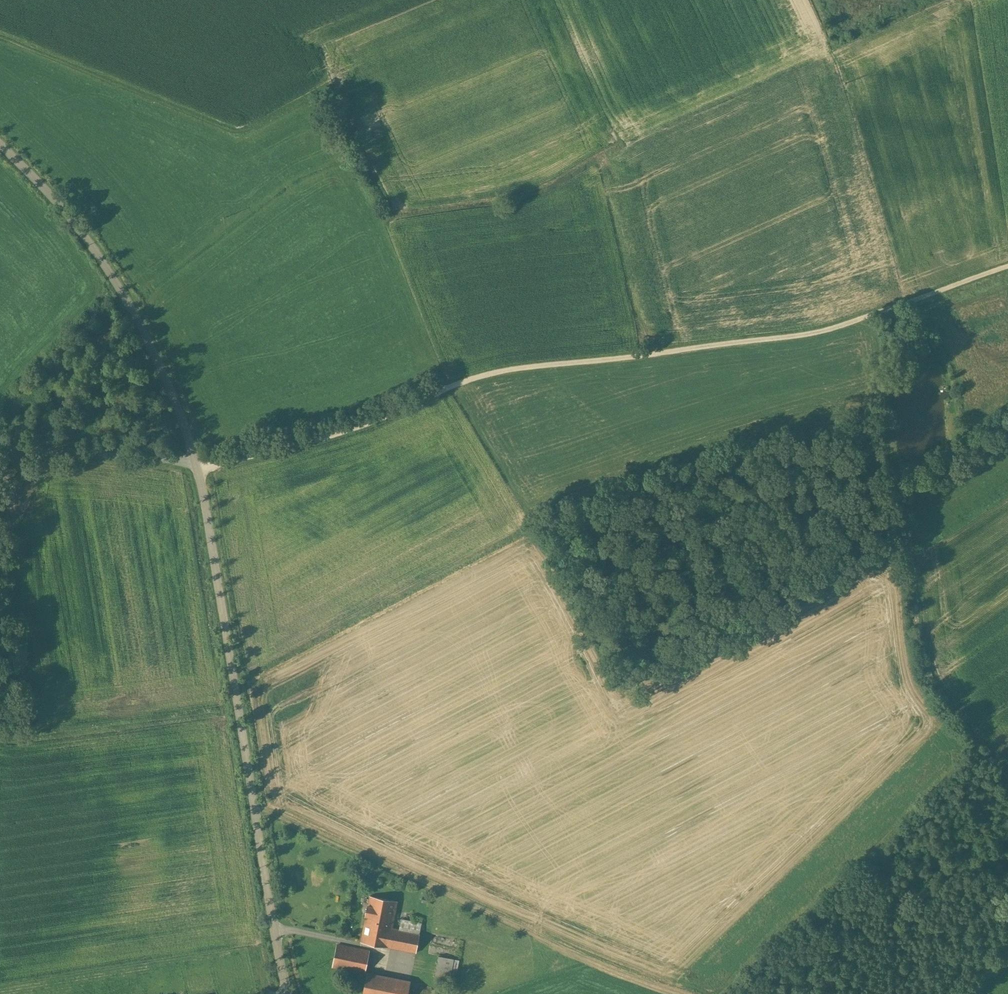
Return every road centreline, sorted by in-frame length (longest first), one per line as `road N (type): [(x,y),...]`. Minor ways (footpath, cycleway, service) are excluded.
road 1 (unclassified): [(0,144),(82,230),(126,298),(199,465),(288,993)]
road 2 (track): [(255,806),(682,993)]
road 3 (track): [(1007,787),(924,679),(884,412)]

